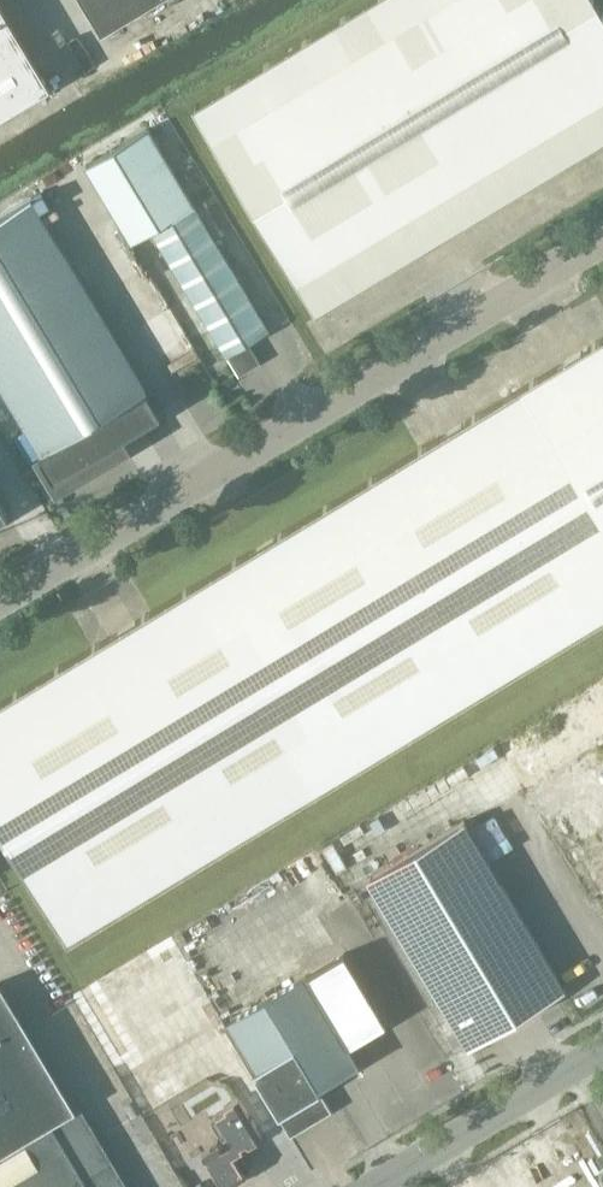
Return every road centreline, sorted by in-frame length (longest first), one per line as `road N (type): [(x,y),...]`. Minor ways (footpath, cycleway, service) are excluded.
road 1 (unclassified): [(0,603),(602,241)]
road 2 (unclassified): [(374,1186),(602,1050)]

